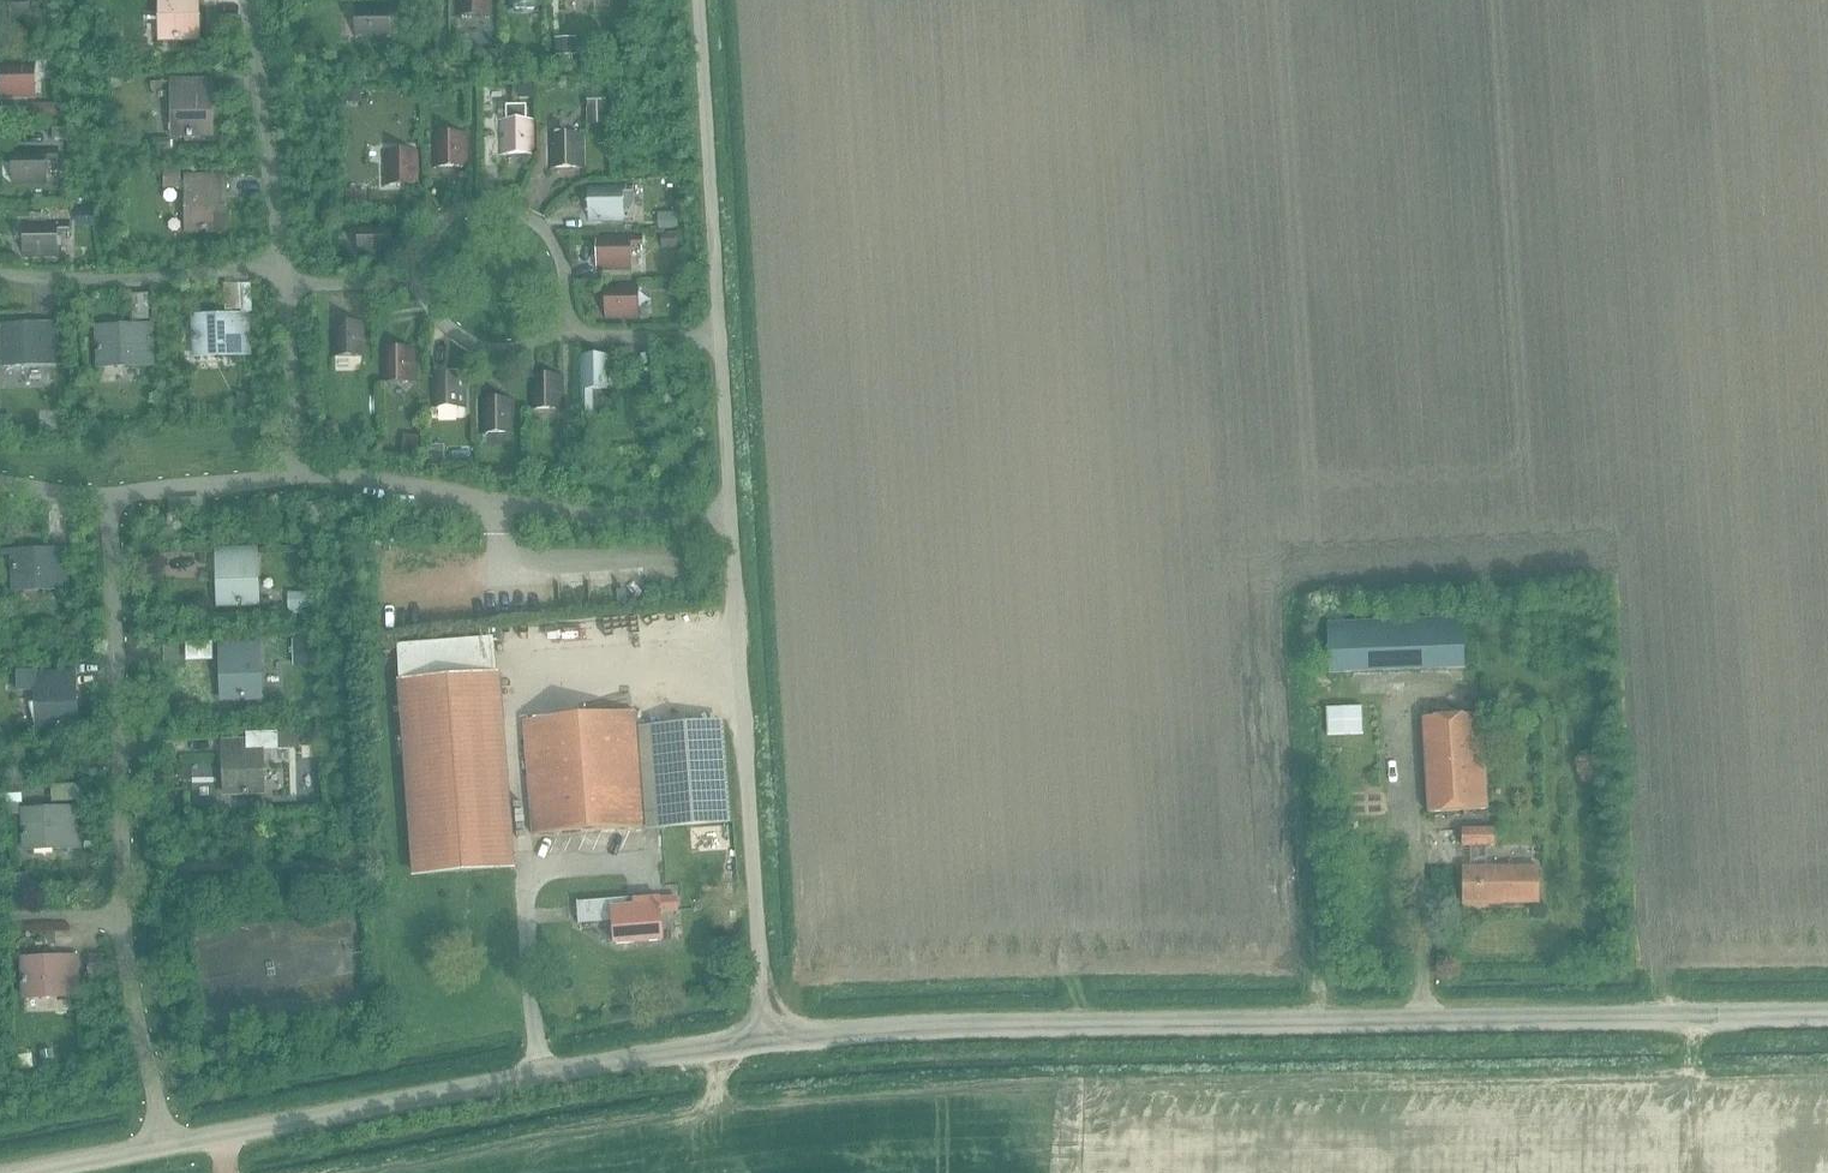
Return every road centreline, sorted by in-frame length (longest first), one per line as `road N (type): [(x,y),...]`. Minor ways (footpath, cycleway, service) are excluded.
road 1 (tertiary): [(765,1037),(1827,1000)]
road 2 (tertiary): [(169,1148),(765,1037)]
road 3 (unclassified): [(765,1037),(733,532)]
road 4 (residential): [(733,532),(577,507),(306,484)]
road 5 (residential): [(119,923),(107,509)]
road 6 (residential): [(722,340),(702,0)]
road 7 (residential): [(568,334),(560,264),(516,215),(476,207),(446,220),(425,256),(428,303)]
road 8 (residential): [(286,287),(245,0)]
road 9 (residential): [(0,275),(286,287)]
road 10 (residential): [(169,1148),(119,923)]
road 11 (residential): [(306,484),(107,509)]
road 12 (residential): [(306,484),(286,287)]
road 13 (residential): [(733,532),(722,340)]
road 14 (residential): [(428,303),(447,334),(477,346),(529,352),(568,334)]
road 15 (residential): [(722,340),(568,334)]
road 16 (residential): [(428,303),(413,295),(286,287)]
road 17 (tertiary): [(38,1172),(169,1148)]

